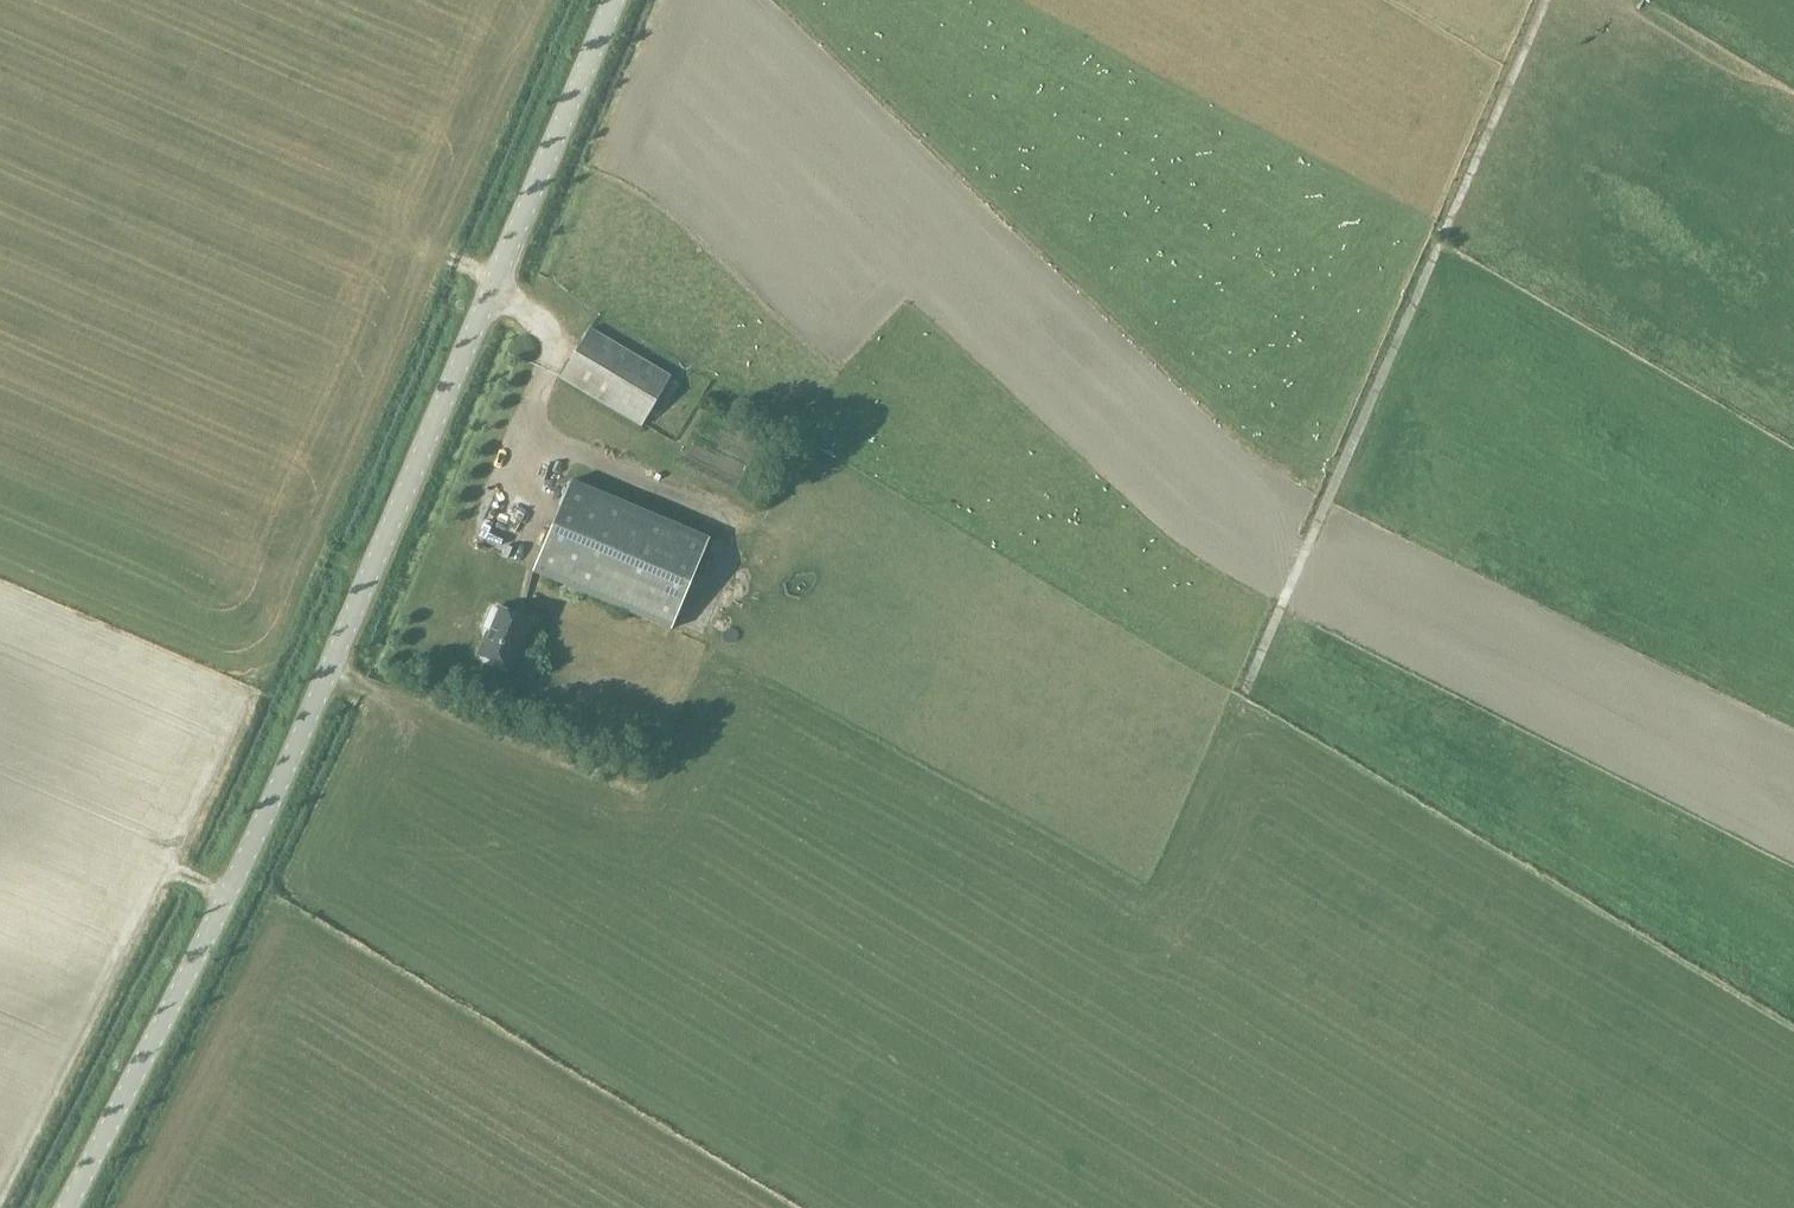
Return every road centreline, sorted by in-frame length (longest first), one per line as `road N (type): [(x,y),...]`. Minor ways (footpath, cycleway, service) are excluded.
road 1 (tertiary): [(67,1207),(187,981),(388,536),(615,0)]

